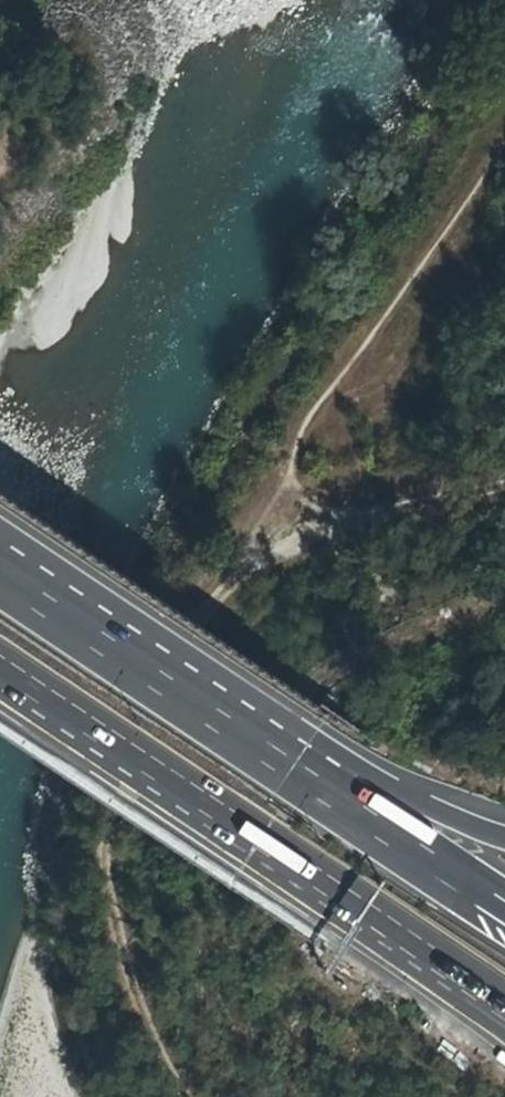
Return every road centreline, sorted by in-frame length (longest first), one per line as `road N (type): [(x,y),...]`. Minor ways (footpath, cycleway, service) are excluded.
road 1 (track): [(262,503),(200,619),(99,858),(136,992),(187,1096)]
road 2 (motorway): [(504,902),(294,771),(0,569)]
road 3 (motorway): [(504,840),(442,818),(0,551)]
road 4 (motorway): [(0,675),(464,985)]
road 5 (track): [(504,484),(387,508),(262,503)]
road 6 (track): [(504,592),(439,629),(337,665)]

